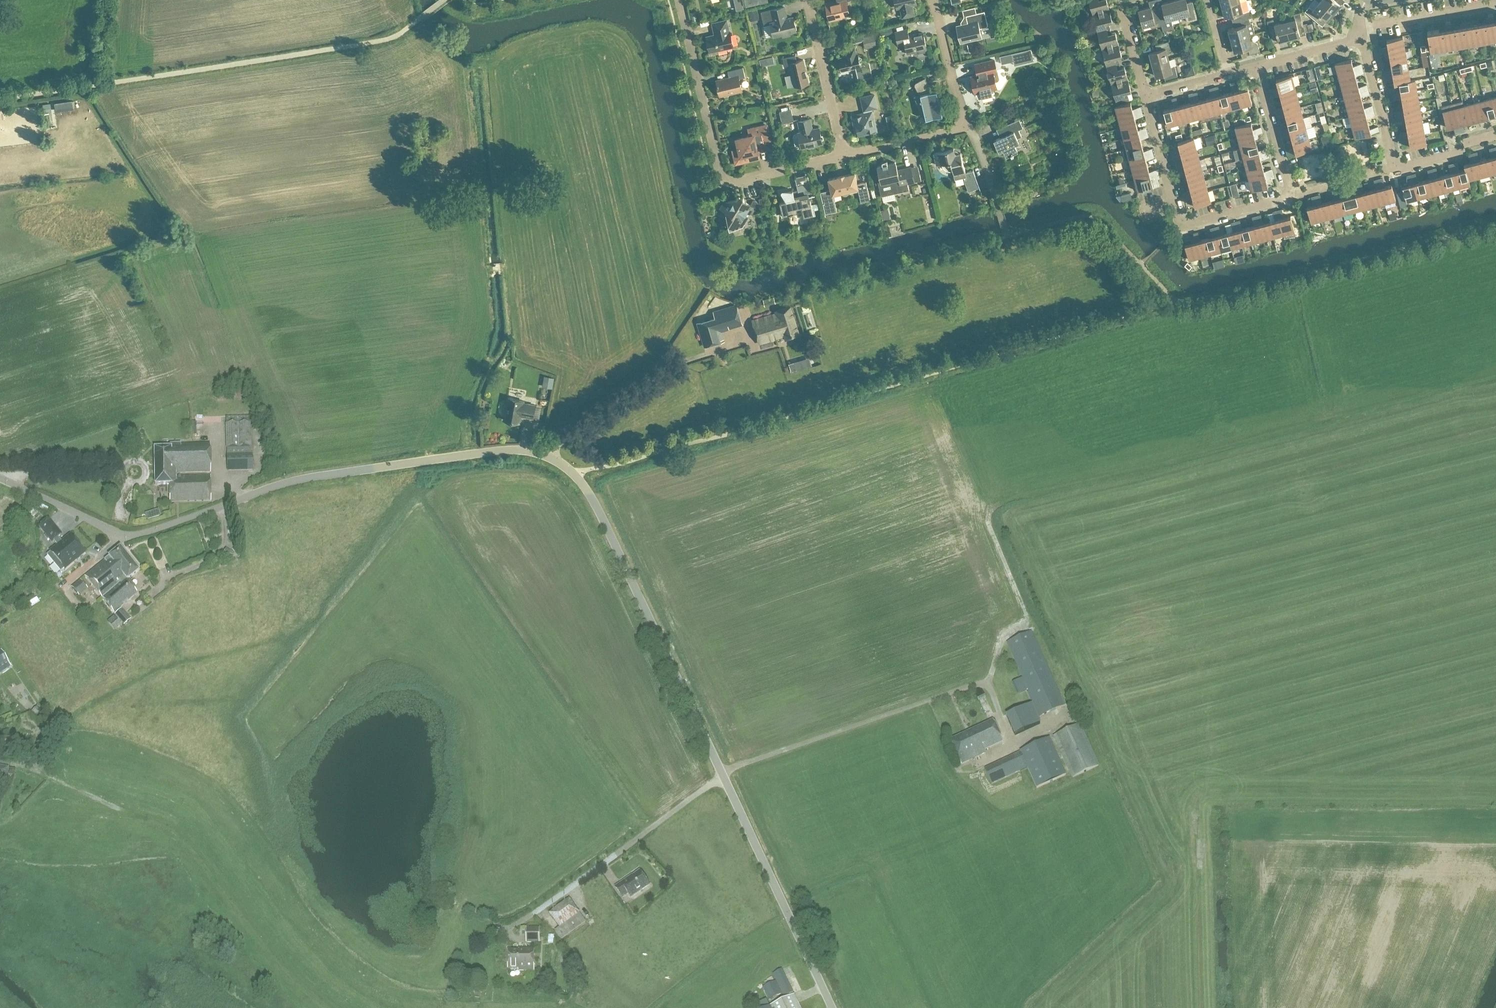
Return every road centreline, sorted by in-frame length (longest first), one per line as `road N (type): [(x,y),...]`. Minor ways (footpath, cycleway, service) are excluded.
road 1 (unclassified): [(832,1007),(596,503),(567,467),(520,450),(321,475),(132,535),(0,477)]
road 2 (residential): [(844,155),(723,182),(680,0)]
road 3 (residential): [(1292,196),(1181,226),(1145,96)]
road 4 (residential): [(844,155),(807,0)]
road 5 (residential): [(1357,27),(1495,3)]
road 6 (residential): [(1292,196),(1257,66)]
road 7 (residential): [(1393,168),(1359,38)]
road 8 (residential): [(968,126),(934,0)]
road 9 (residential): [(844,155),(968,126)]

